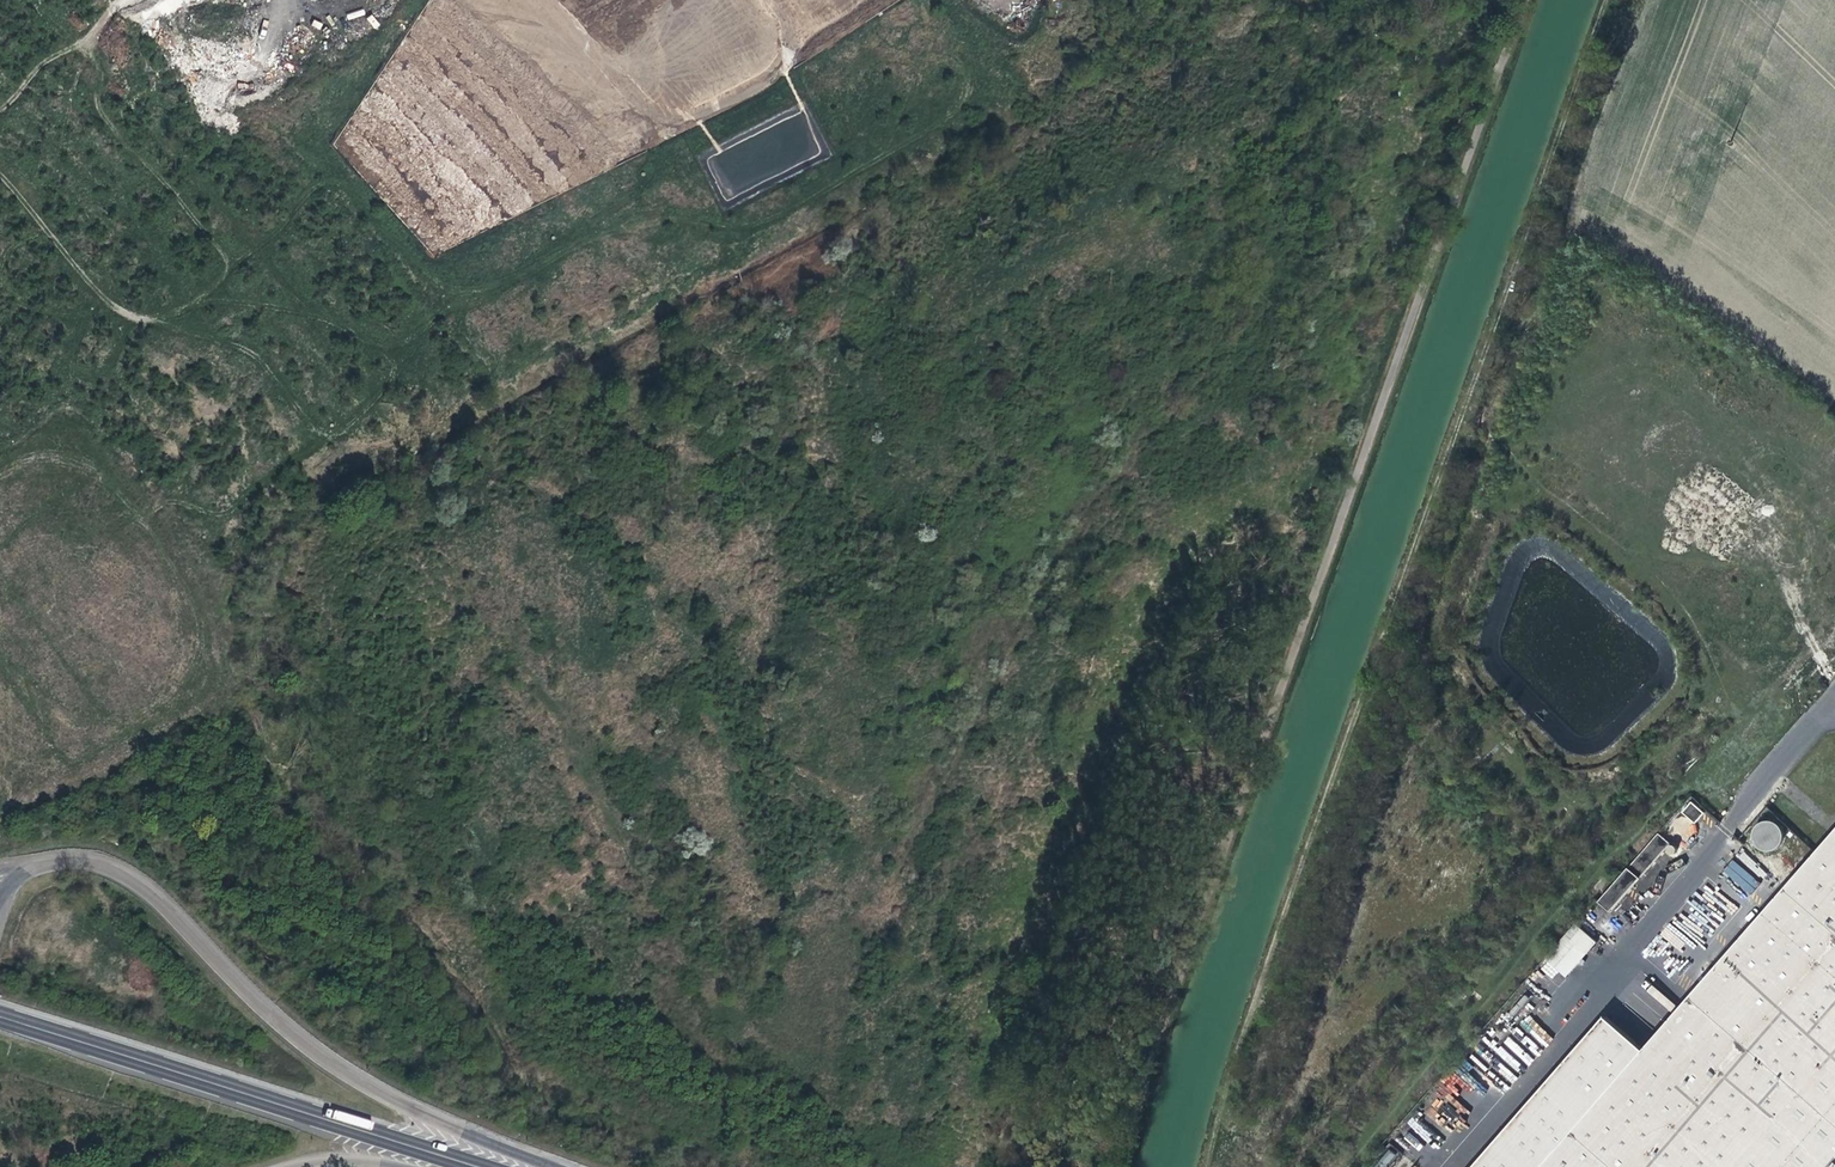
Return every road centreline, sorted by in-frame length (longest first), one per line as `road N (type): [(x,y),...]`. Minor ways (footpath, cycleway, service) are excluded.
road 1 (trunk): [(558,1166),(389,1101),(282,1029),(149,894),(104,864),(60,861),(15,870)]
road 2 (motorway): [(500,1166),(0,1008)]
road 3 (motorway): [(0,1021),(460,1166)]
road 4 (track): [(138,0),(0,107)]

